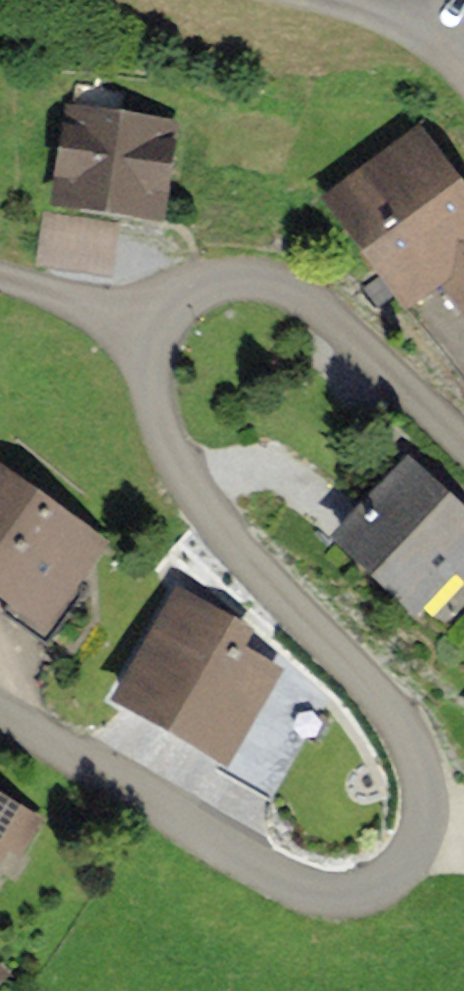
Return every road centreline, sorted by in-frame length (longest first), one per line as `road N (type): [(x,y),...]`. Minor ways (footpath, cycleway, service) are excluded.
road 1 (residential): [(463,443),(342,329),(292,298),(243,289),(207,293),(175,317),(157,345),(167,430),(203,492),(426,758),(432,815),(411,860),(375,894),(348,900),(316,893),(0,716)]
road 2 (residential): [(325,0),(430,42),(463,81)]

